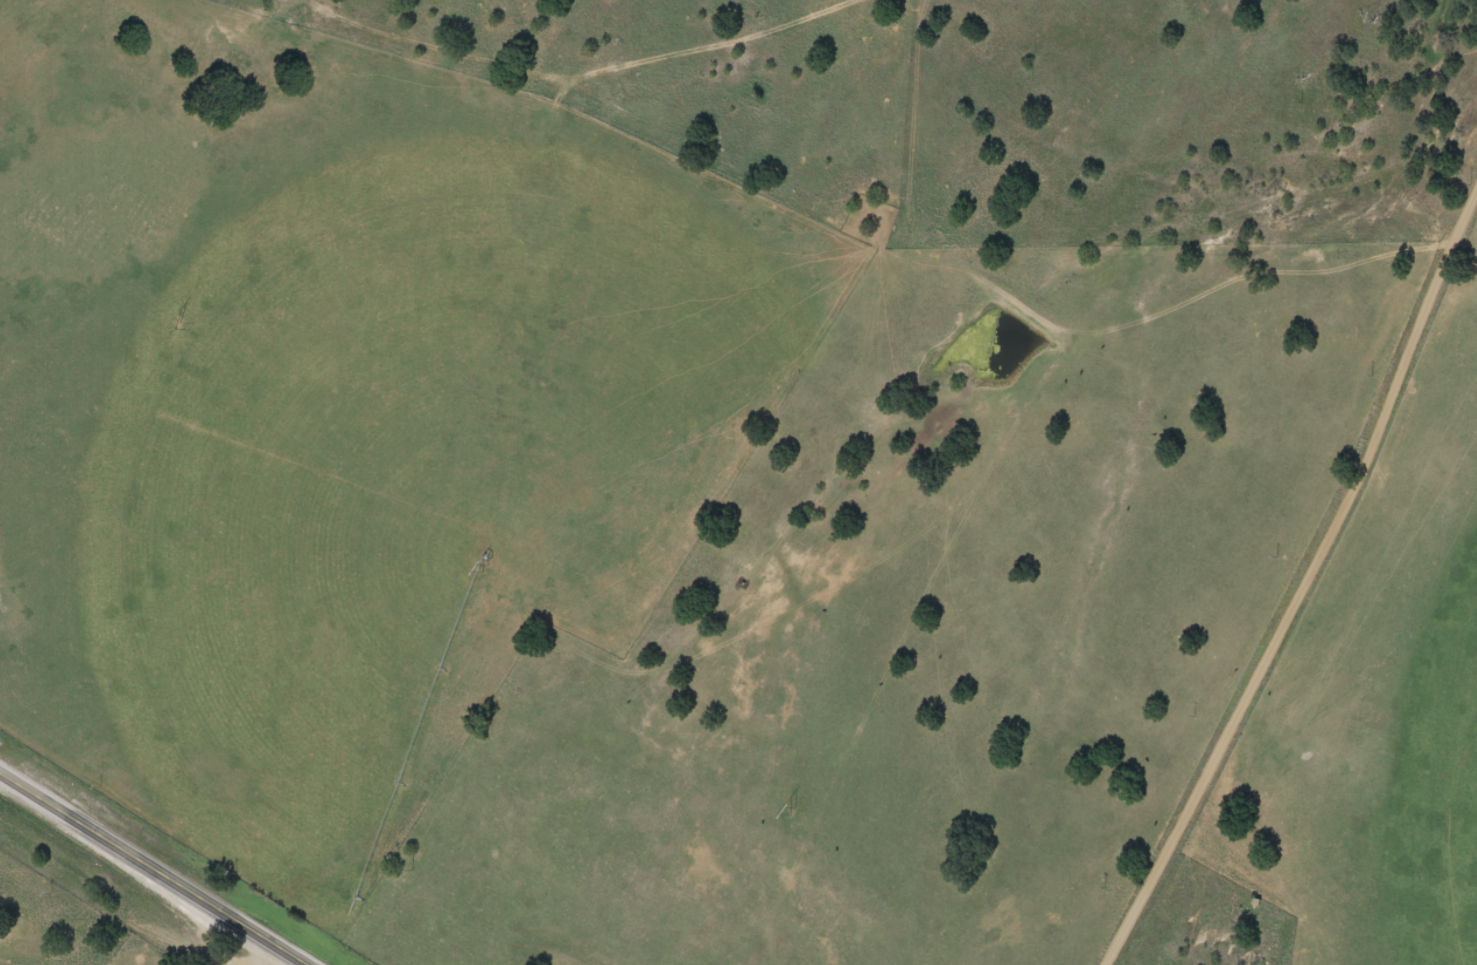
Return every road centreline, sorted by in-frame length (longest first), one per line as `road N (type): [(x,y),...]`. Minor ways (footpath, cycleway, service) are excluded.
road 1 (residential): [(1108,964),(1476,279)]
road 2 (trunk): [(304,964),(0,776)]

